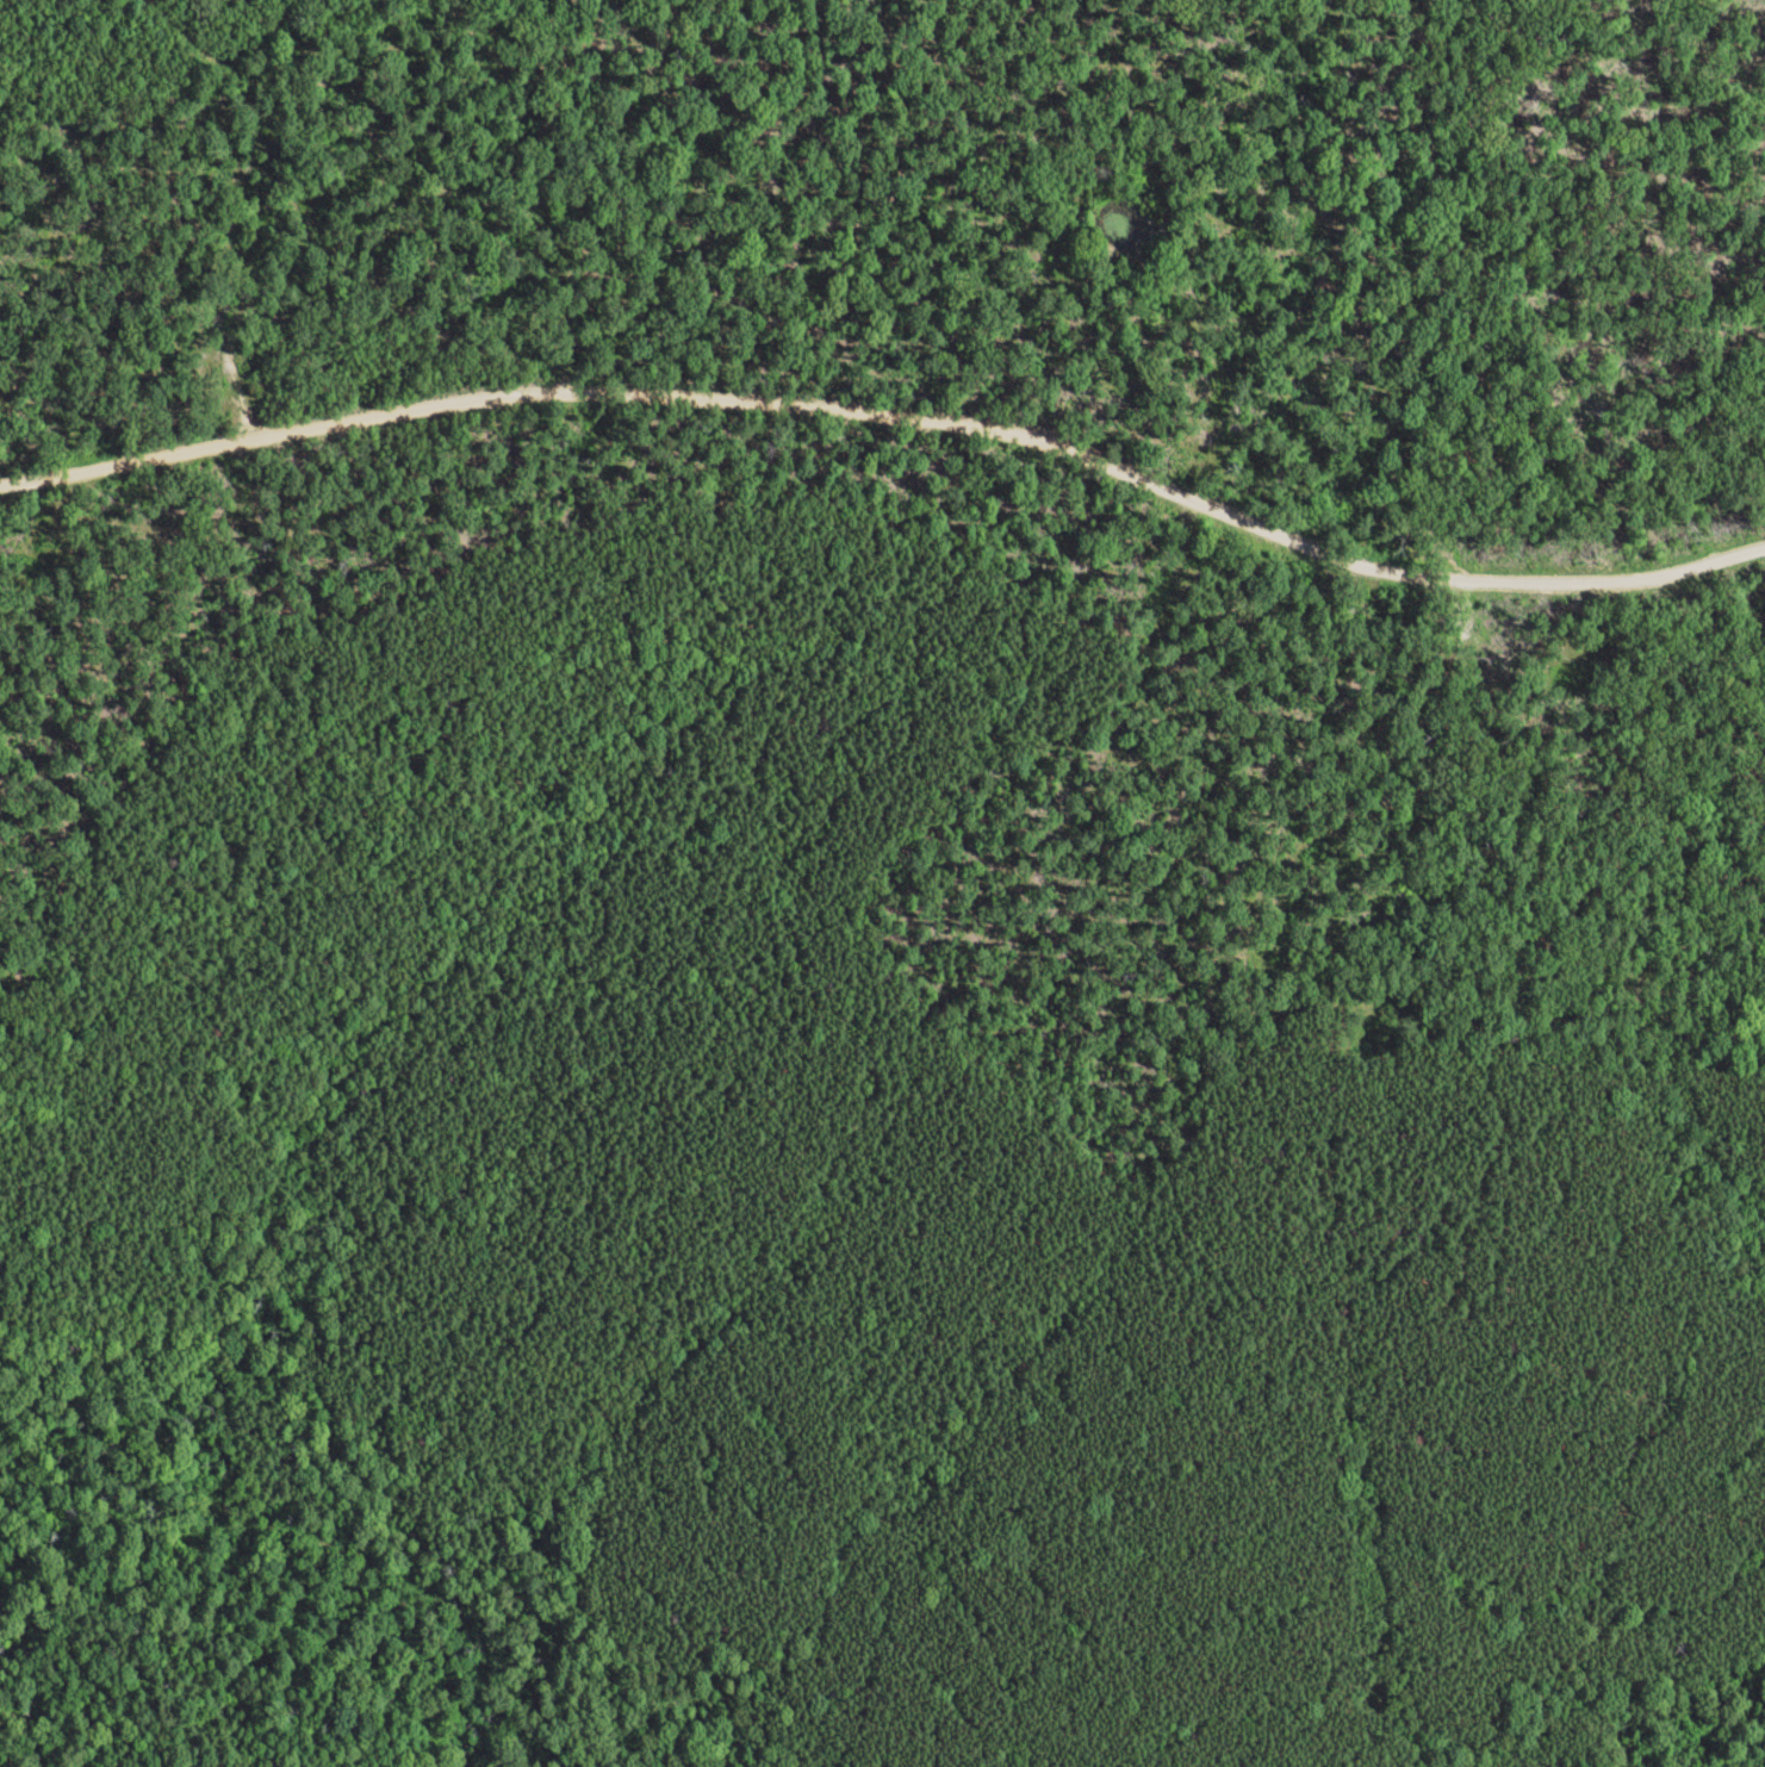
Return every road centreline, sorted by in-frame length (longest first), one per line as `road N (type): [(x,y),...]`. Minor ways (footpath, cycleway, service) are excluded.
road 1 (residential): [(0,471),(392,382),(673,382),(1127,480),(1307,531),(1543,525)]
road 2 (residential): [(1543,525),(1764,487)]

